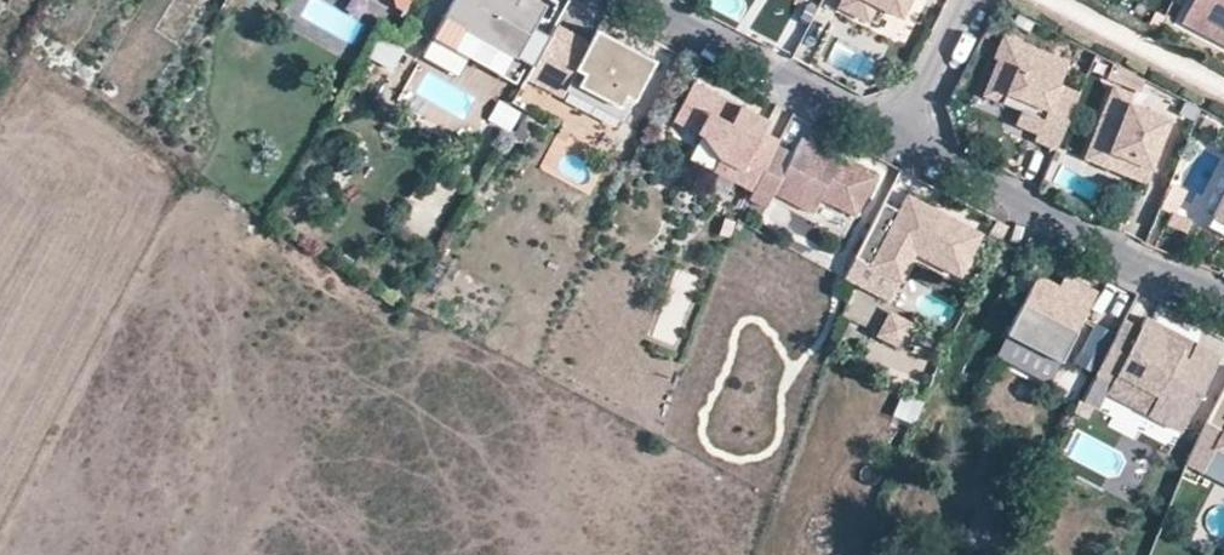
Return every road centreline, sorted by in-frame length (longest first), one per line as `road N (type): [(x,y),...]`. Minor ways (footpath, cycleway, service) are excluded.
road 1 (residential): [(905,143),(1138,265),(1223,295)]
road 2 (residential): [(630,0),(905,143)]
road 3 (residential): [(979,0),(905,143)]

